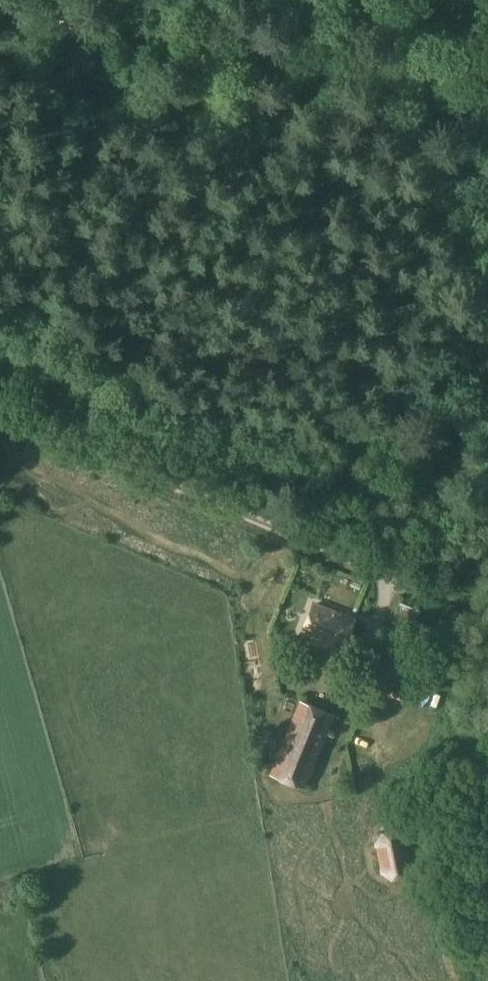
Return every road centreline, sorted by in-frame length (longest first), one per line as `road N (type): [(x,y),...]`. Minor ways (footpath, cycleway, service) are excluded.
road 1 (track): [(487,611),(0,410)]
road 2 (secondary): [(487,84),(0,22)]

